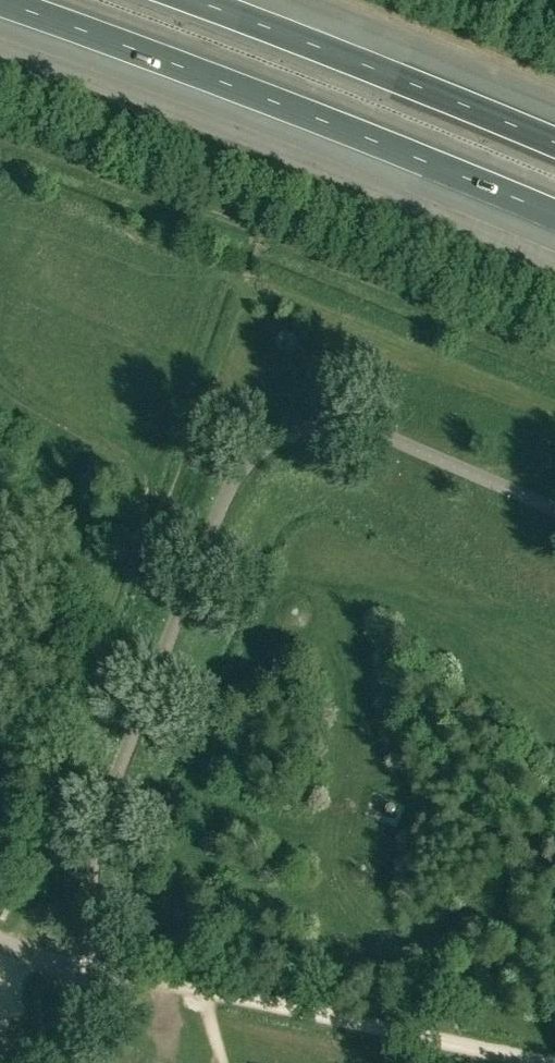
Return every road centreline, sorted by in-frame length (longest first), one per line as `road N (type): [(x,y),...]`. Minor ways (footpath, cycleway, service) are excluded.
road 1 (motorway): [(0,5),(216,80),(554,219)]
road 2 (track): [(543,1062),(83,968)]
road 3 (motorway): [(554,145),(193,0)]
road 4 (unclassified): [(75,1062),(83,968),(0,942)]

